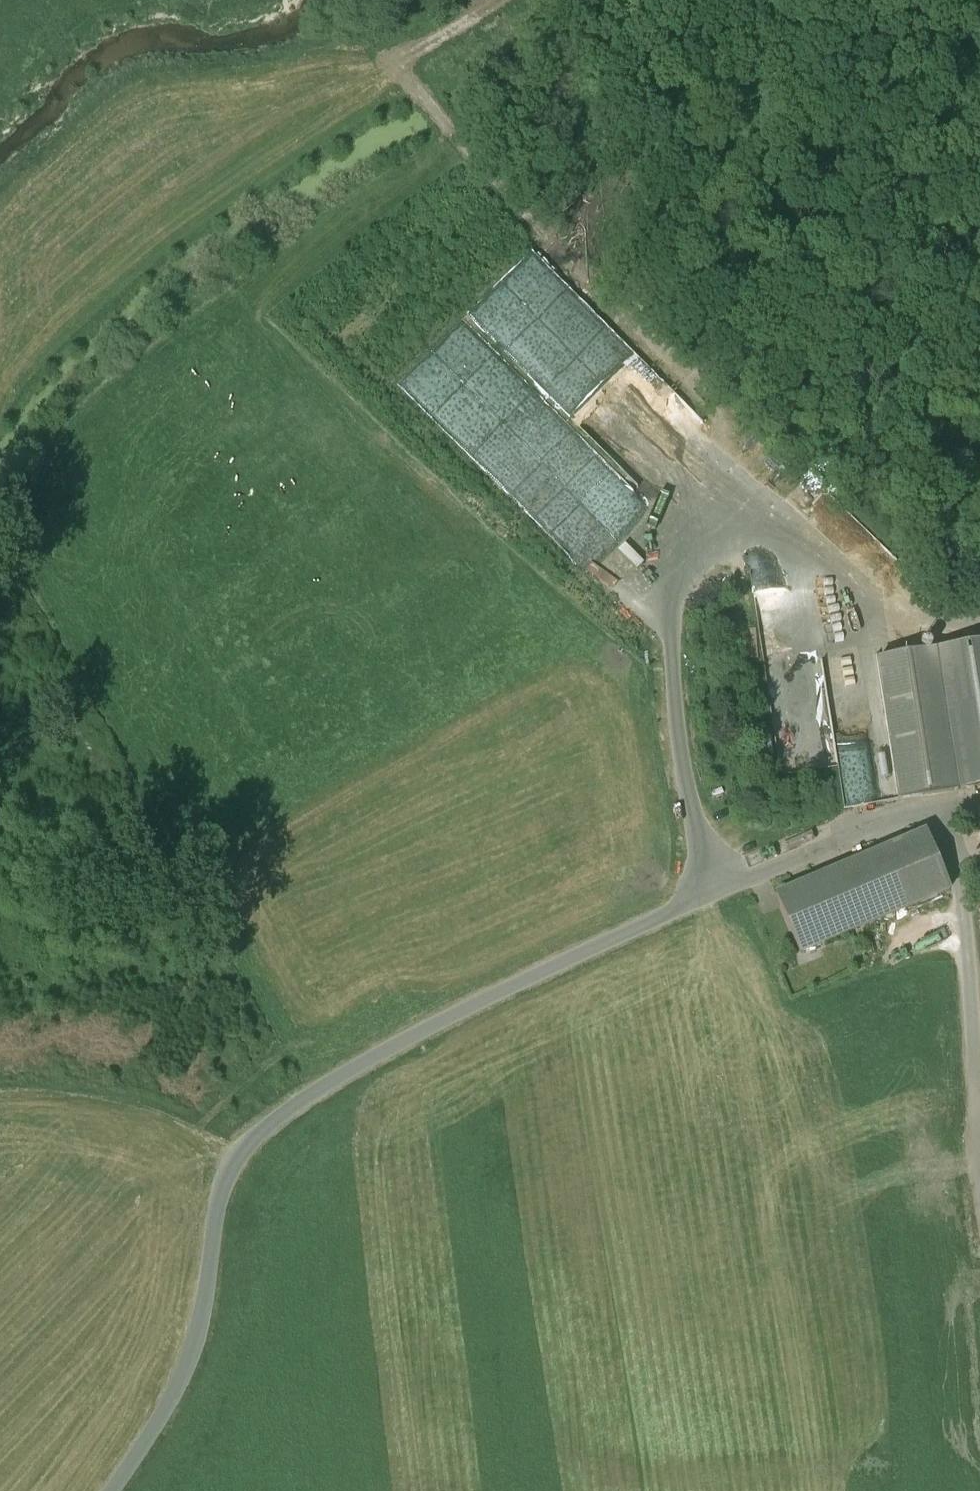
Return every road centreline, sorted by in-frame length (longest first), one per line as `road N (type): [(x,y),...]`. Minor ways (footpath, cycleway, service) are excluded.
road 1 (unclassified): [(110,1490),(180,1384),(200,1333),(220,1186),(272,1121),(382,1054),(743,875),(887,816),(976,799)]

